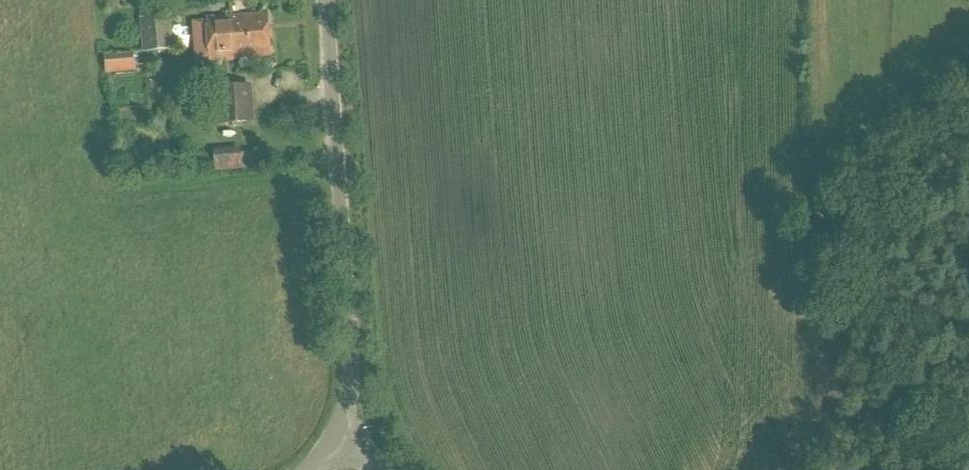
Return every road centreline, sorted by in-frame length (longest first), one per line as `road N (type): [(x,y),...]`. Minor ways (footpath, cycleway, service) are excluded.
road 1 (unclassified): [(345,432),(329,0)]

